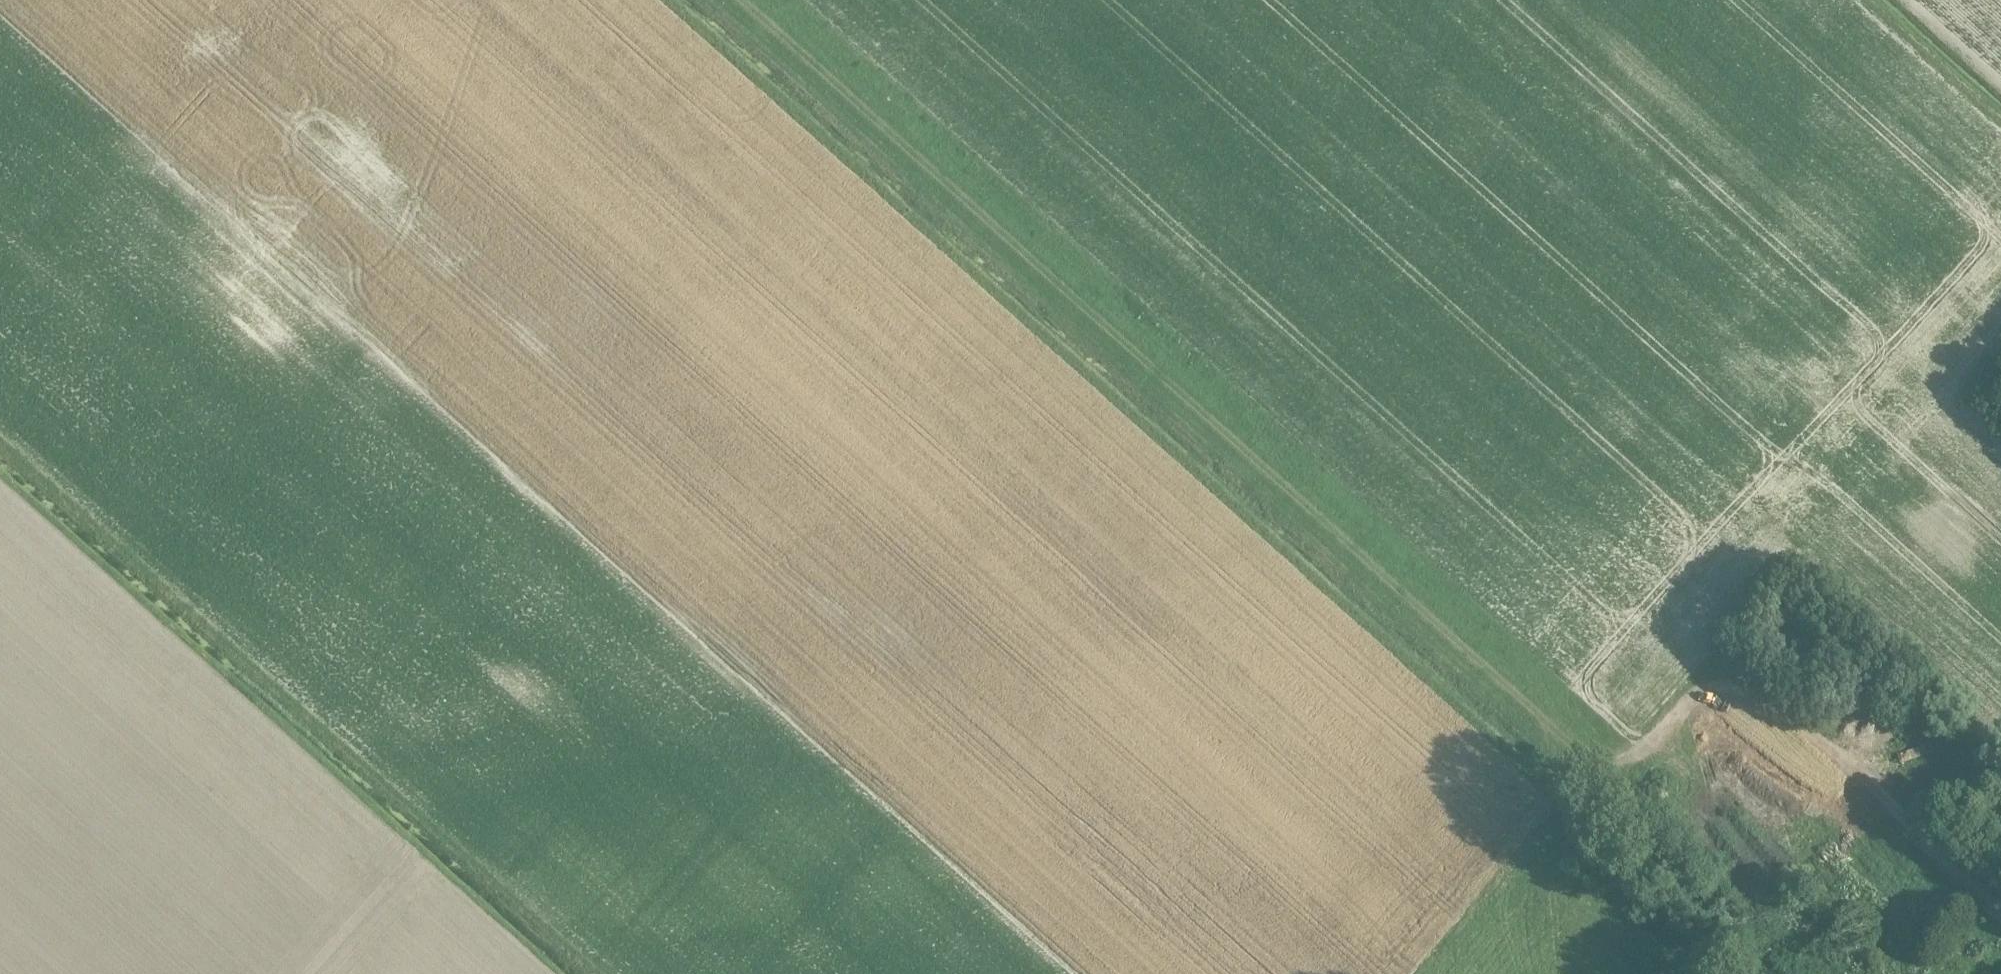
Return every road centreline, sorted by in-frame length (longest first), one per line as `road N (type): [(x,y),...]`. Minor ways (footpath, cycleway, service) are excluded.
road 1 (track): [(2000,909),(1828,746),(1743,689),(1722,686),(1703,695),(1640,761),(1617,767),(1581,754),(735,0)]
road 2 (track): [(1581,754),(1549,805),(1561,973)]

